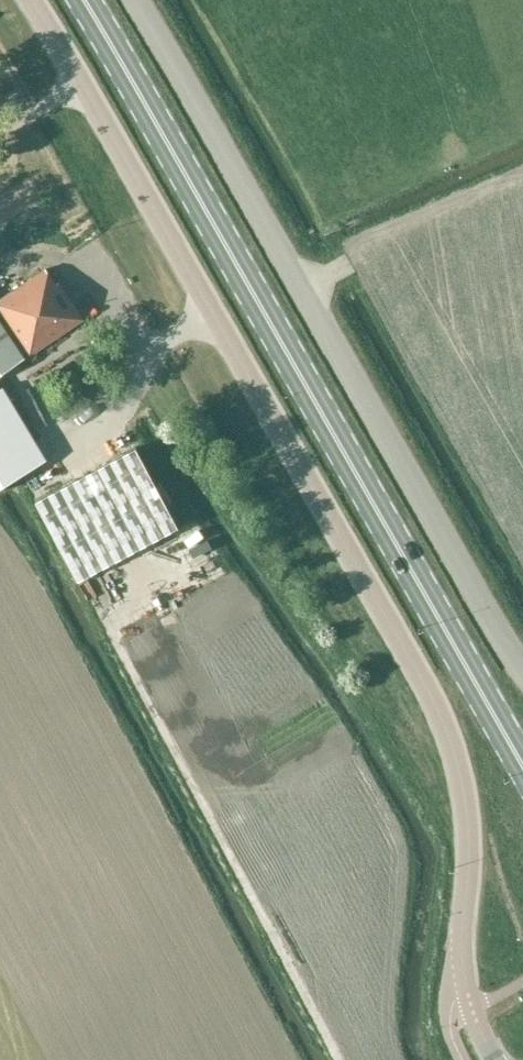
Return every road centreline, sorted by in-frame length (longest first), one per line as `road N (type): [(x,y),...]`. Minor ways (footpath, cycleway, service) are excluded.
road 1 (unclassified): [(27,0),(439,713),(466,811),(466,992),(493,1059)]
road 2 (primary): [(522,764),(85,0)]
road 3 (unclassified): [(135,0),(522,671)]

